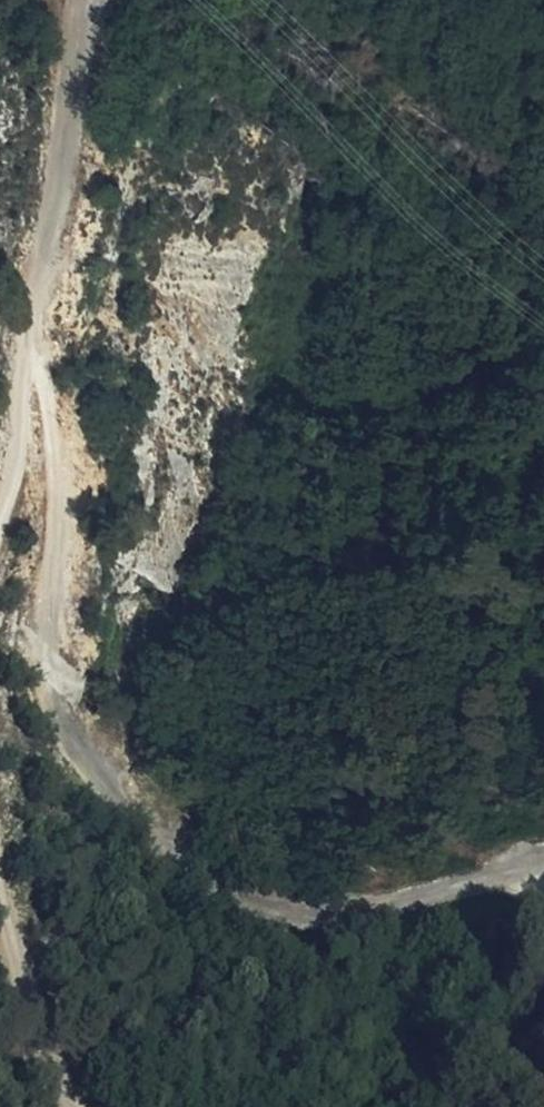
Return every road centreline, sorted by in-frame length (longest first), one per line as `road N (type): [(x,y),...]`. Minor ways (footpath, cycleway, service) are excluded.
road 1 (track): [(543,869),(317,915),(238,898),(166,851),(81,738),(54,657),(59,443),(32,368)]
road 2 (track): [(80,0),(66,154),(32,368)]
road 3 (track): [(0,886),(22,992),(93,1106)]
road 4 (track): [(32,368),(0,508)]

